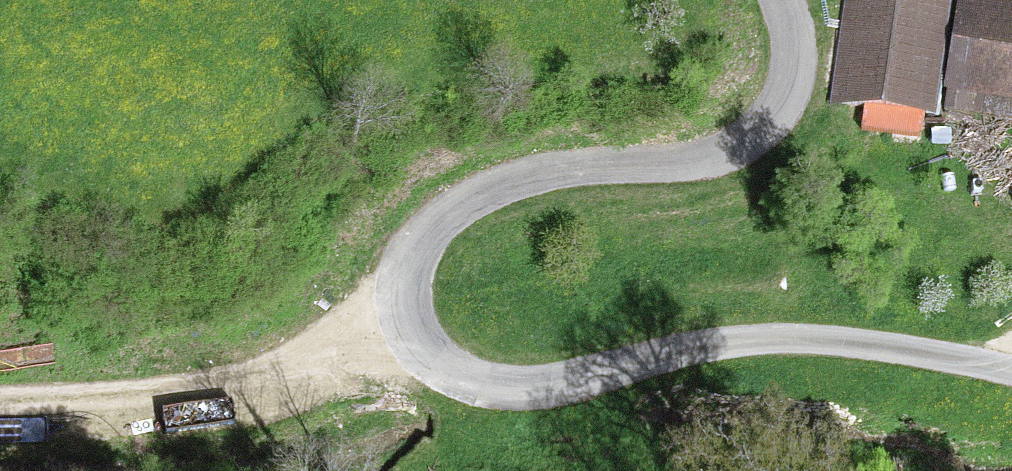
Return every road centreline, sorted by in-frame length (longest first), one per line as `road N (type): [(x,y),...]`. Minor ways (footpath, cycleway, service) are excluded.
road 1 (residential): [(1011,366),(885,348),(800,348),(534,380),(428,358),(385,315),(389,263),(416,232),(459,206),(562,177),(668,170),(737,139),(773,99),(778,24),(770,0)]
road 2 (track): [(0,404),(213,392),(275,377),(385,315)]

